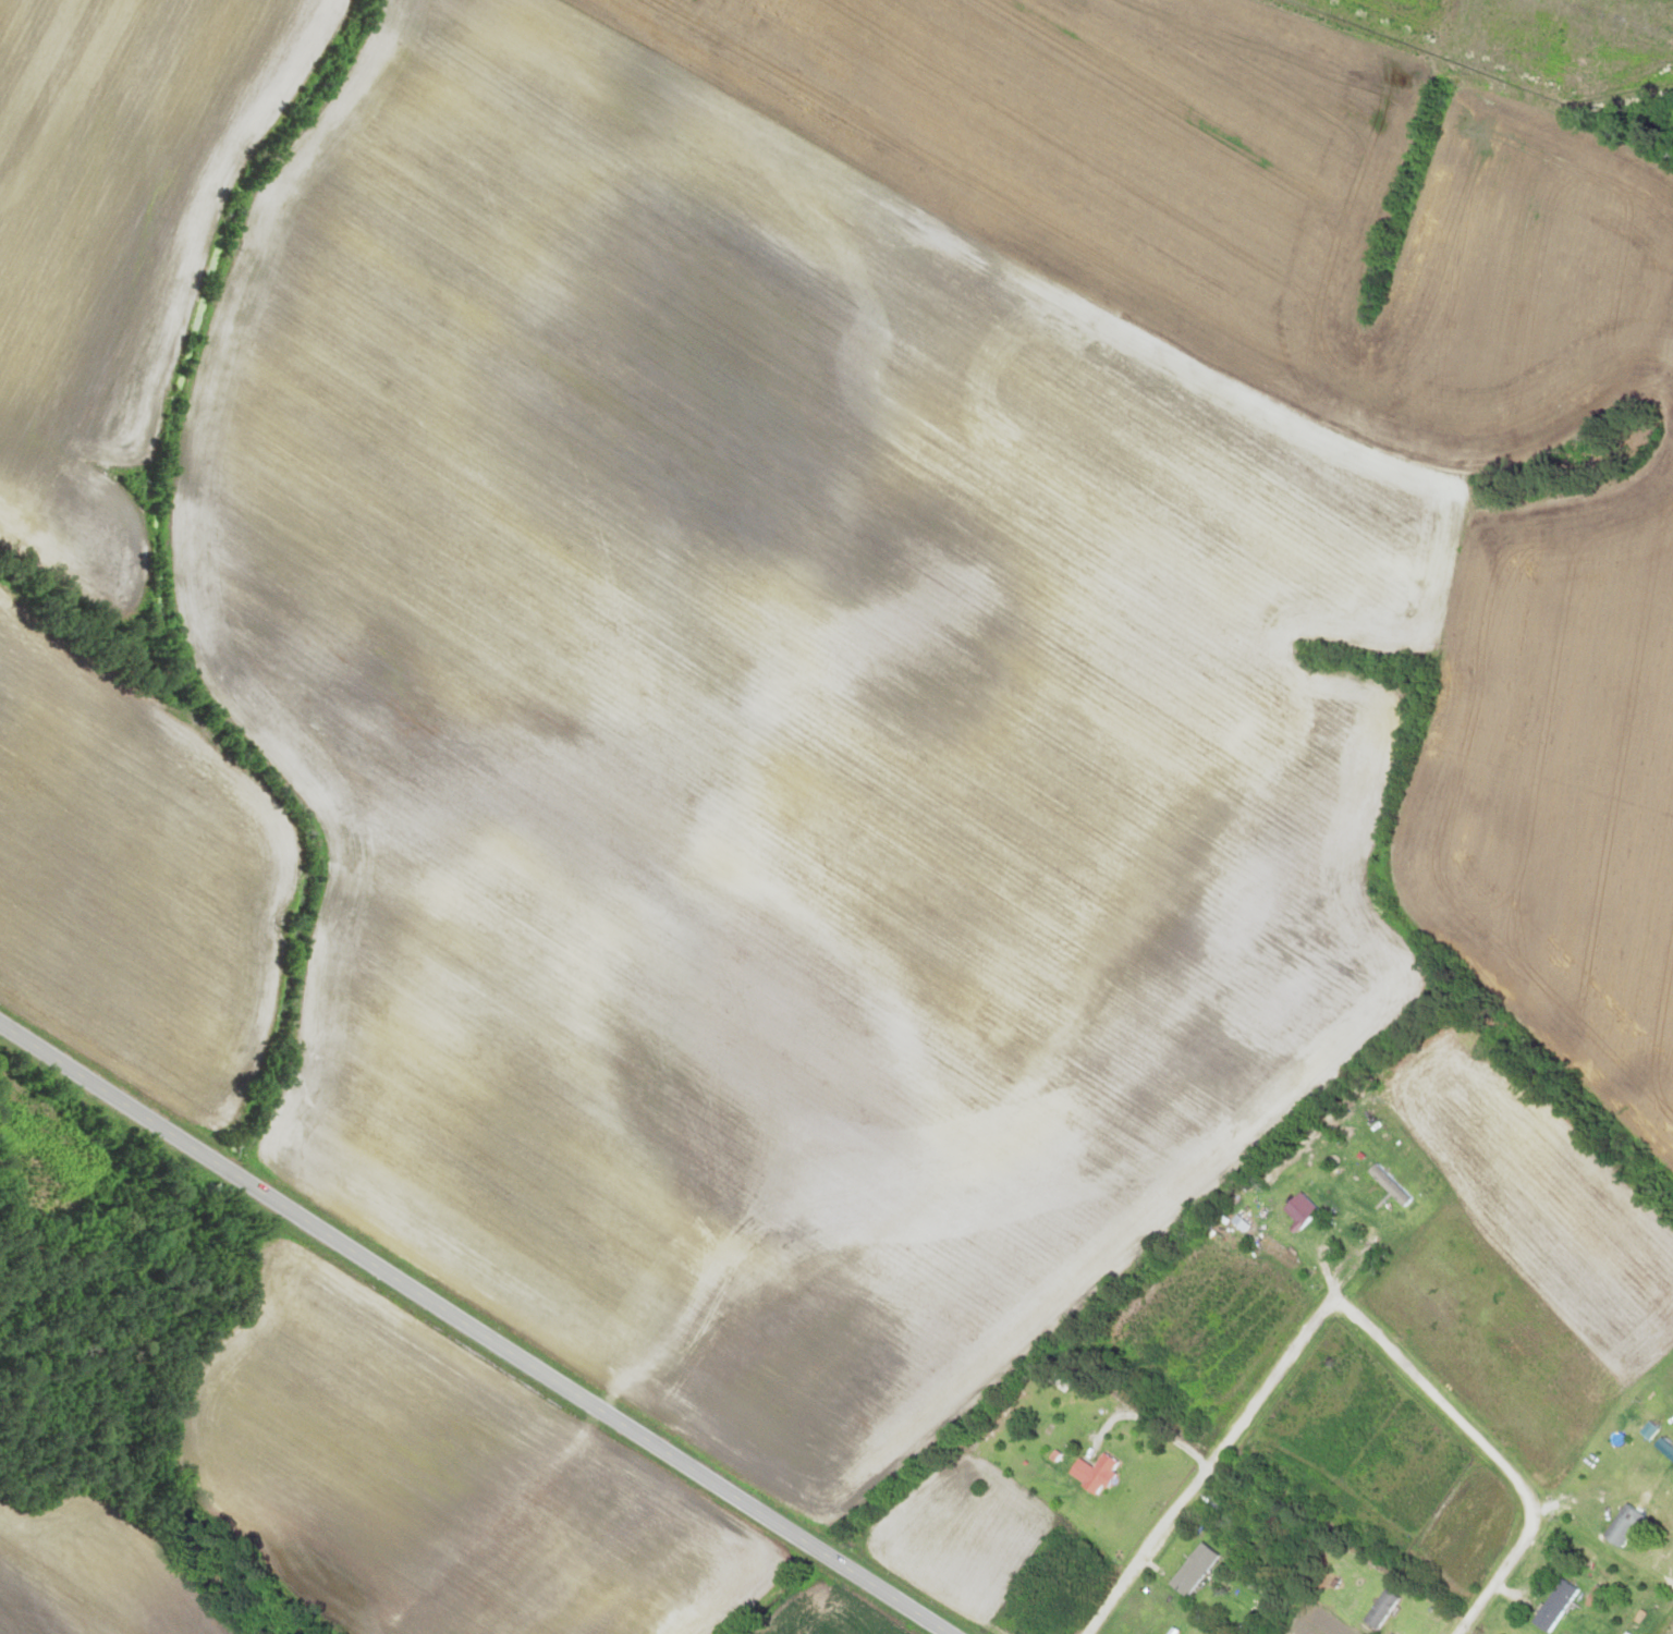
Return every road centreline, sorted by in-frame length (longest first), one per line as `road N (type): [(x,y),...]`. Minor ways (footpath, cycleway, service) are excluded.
road 1 (trunk): [(953,1633),(0,1020)]

